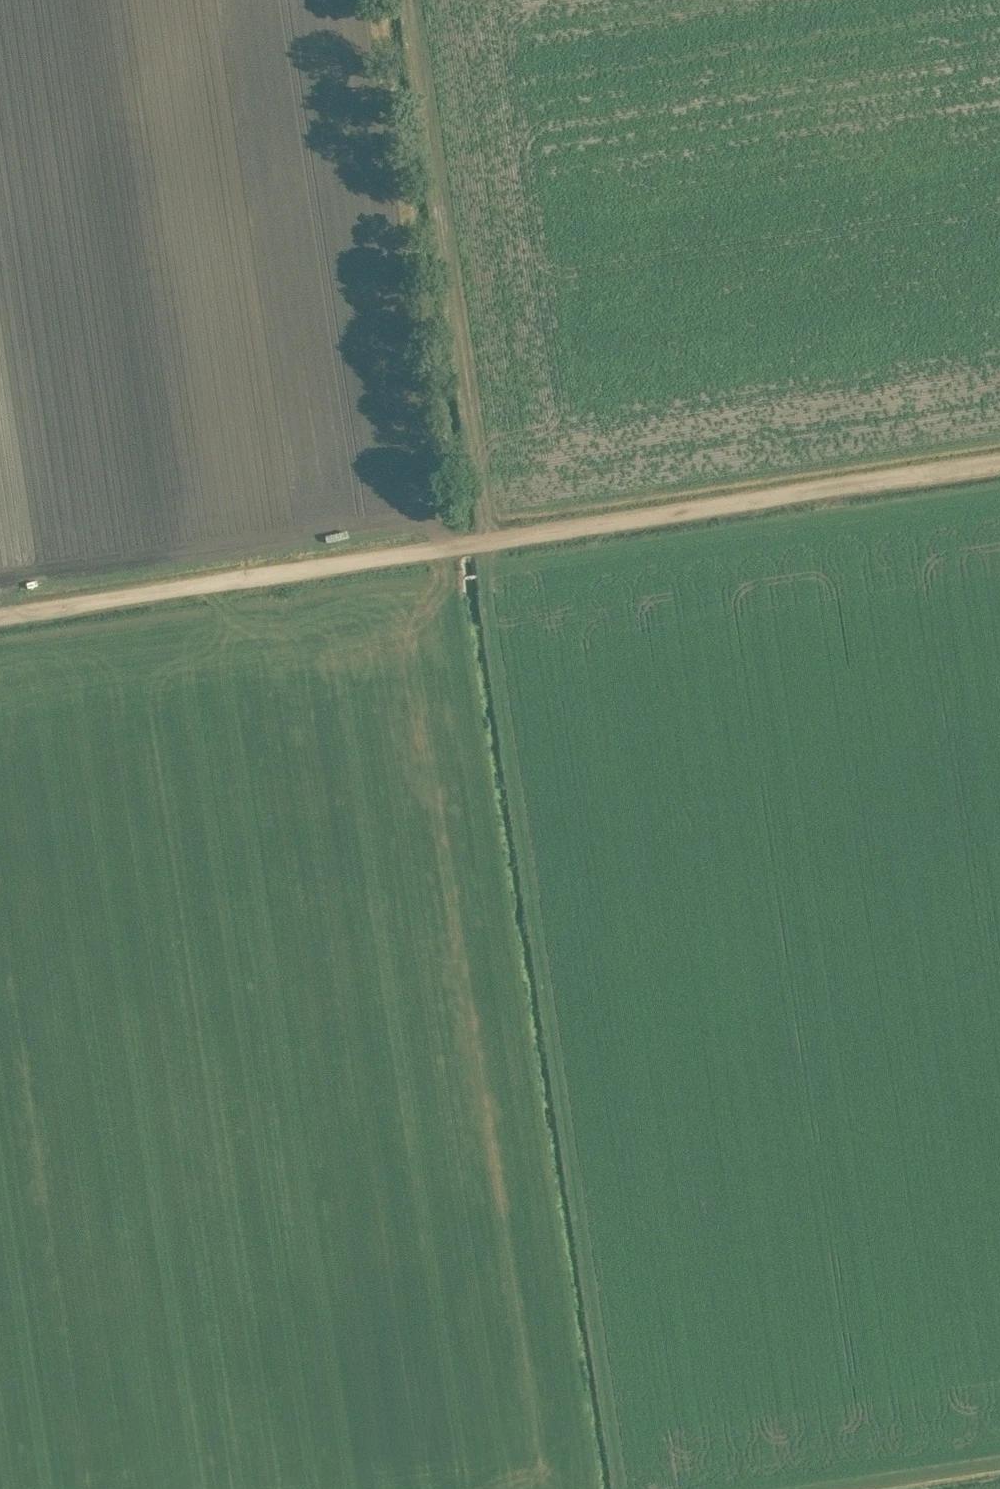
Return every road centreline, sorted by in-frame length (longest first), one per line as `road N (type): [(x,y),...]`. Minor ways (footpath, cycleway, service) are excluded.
road 1 (track): [(999,465),(0,617)]

